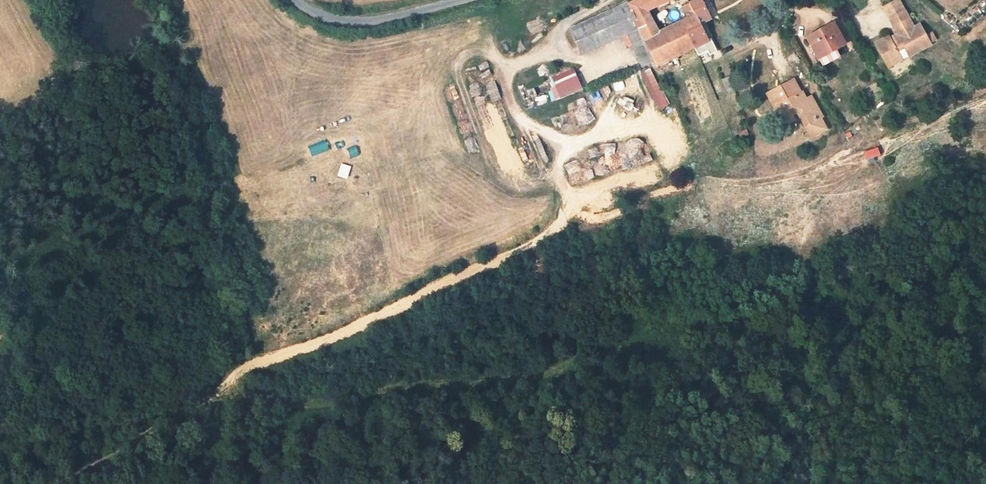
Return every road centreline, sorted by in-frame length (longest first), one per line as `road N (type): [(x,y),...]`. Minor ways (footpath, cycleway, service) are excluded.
road 1 (track): [(37,483),(89,472),(191,410),(254,361),(330,339),(537,244),(573,207),(559,148)]
road 2 (unclassified): [(456,0),(348,23),(292,0)]

